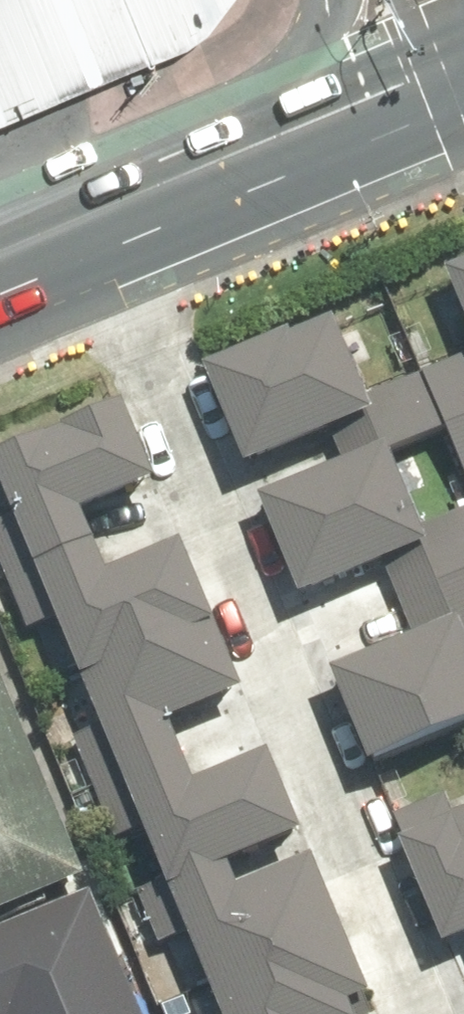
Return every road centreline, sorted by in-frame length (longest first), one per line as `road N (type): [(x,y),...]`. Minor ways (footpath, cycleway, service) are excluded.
road 1 (residential): [(424,1013),(74,231)]
road 2 (primary): [(175,190),(463,71)]
road 3 (secondary): [(175,190),(304,60),(328,0)]

